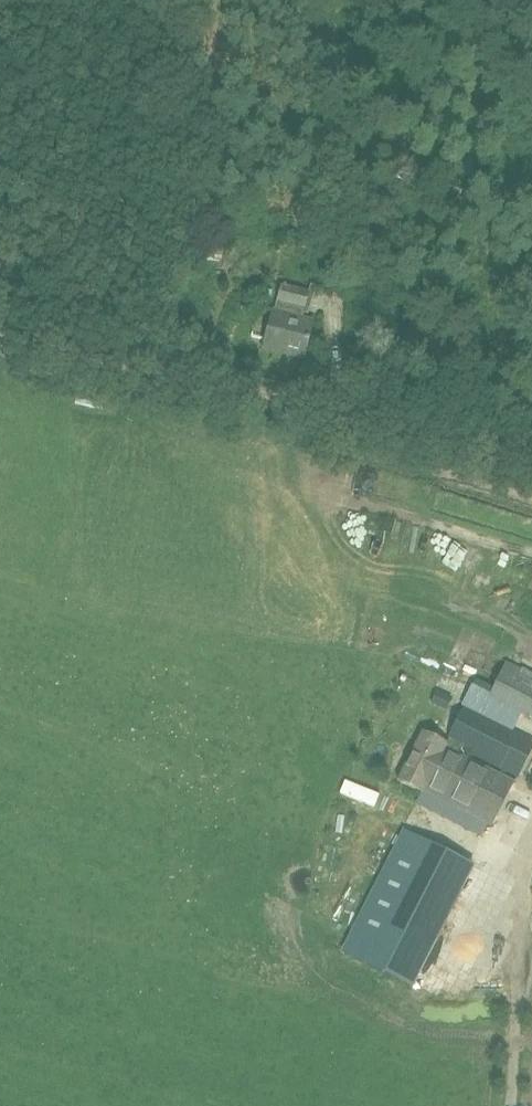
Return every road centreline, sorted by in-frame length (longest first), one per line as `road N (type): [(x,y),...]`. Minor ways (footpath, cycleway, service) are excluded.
road 1 (track): [(0,328),(453,434),(531,437)]

